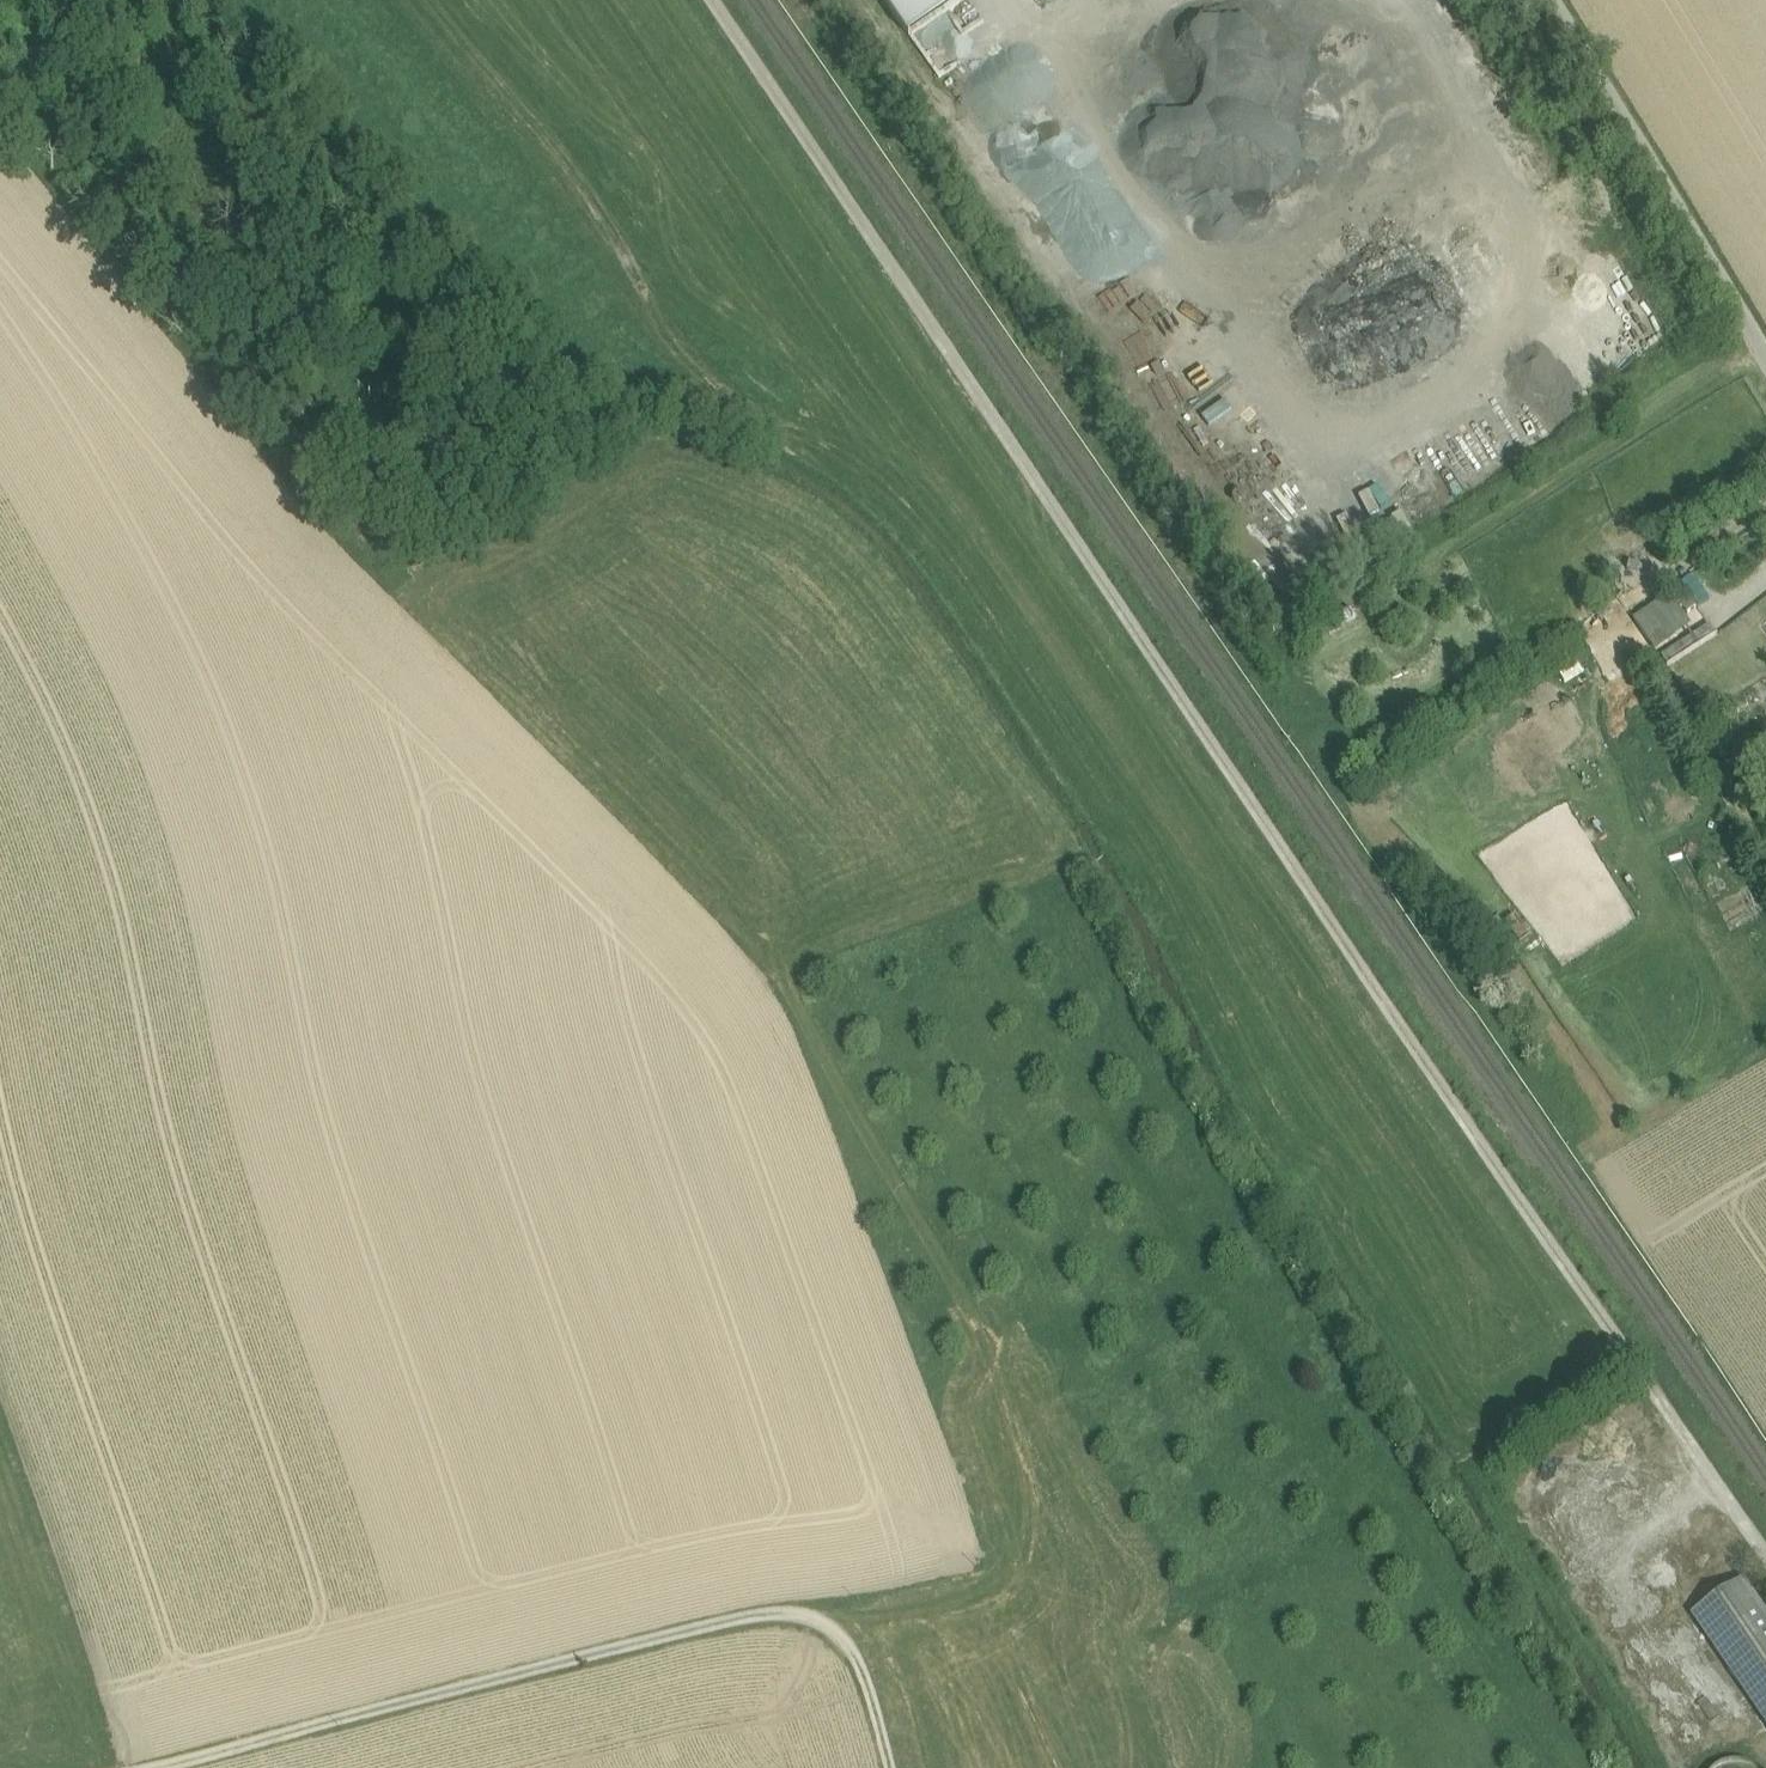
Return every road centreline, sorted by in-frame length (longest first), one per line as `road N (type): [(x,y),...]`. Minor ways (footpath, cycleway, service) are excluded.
road 1 (track): [(1765,1565),(711,0)]
road 2 (track): [(875,1767),(830,1602),(167,1767)]
road 3 (unclassified): [(1765,354),(1553,0)]

